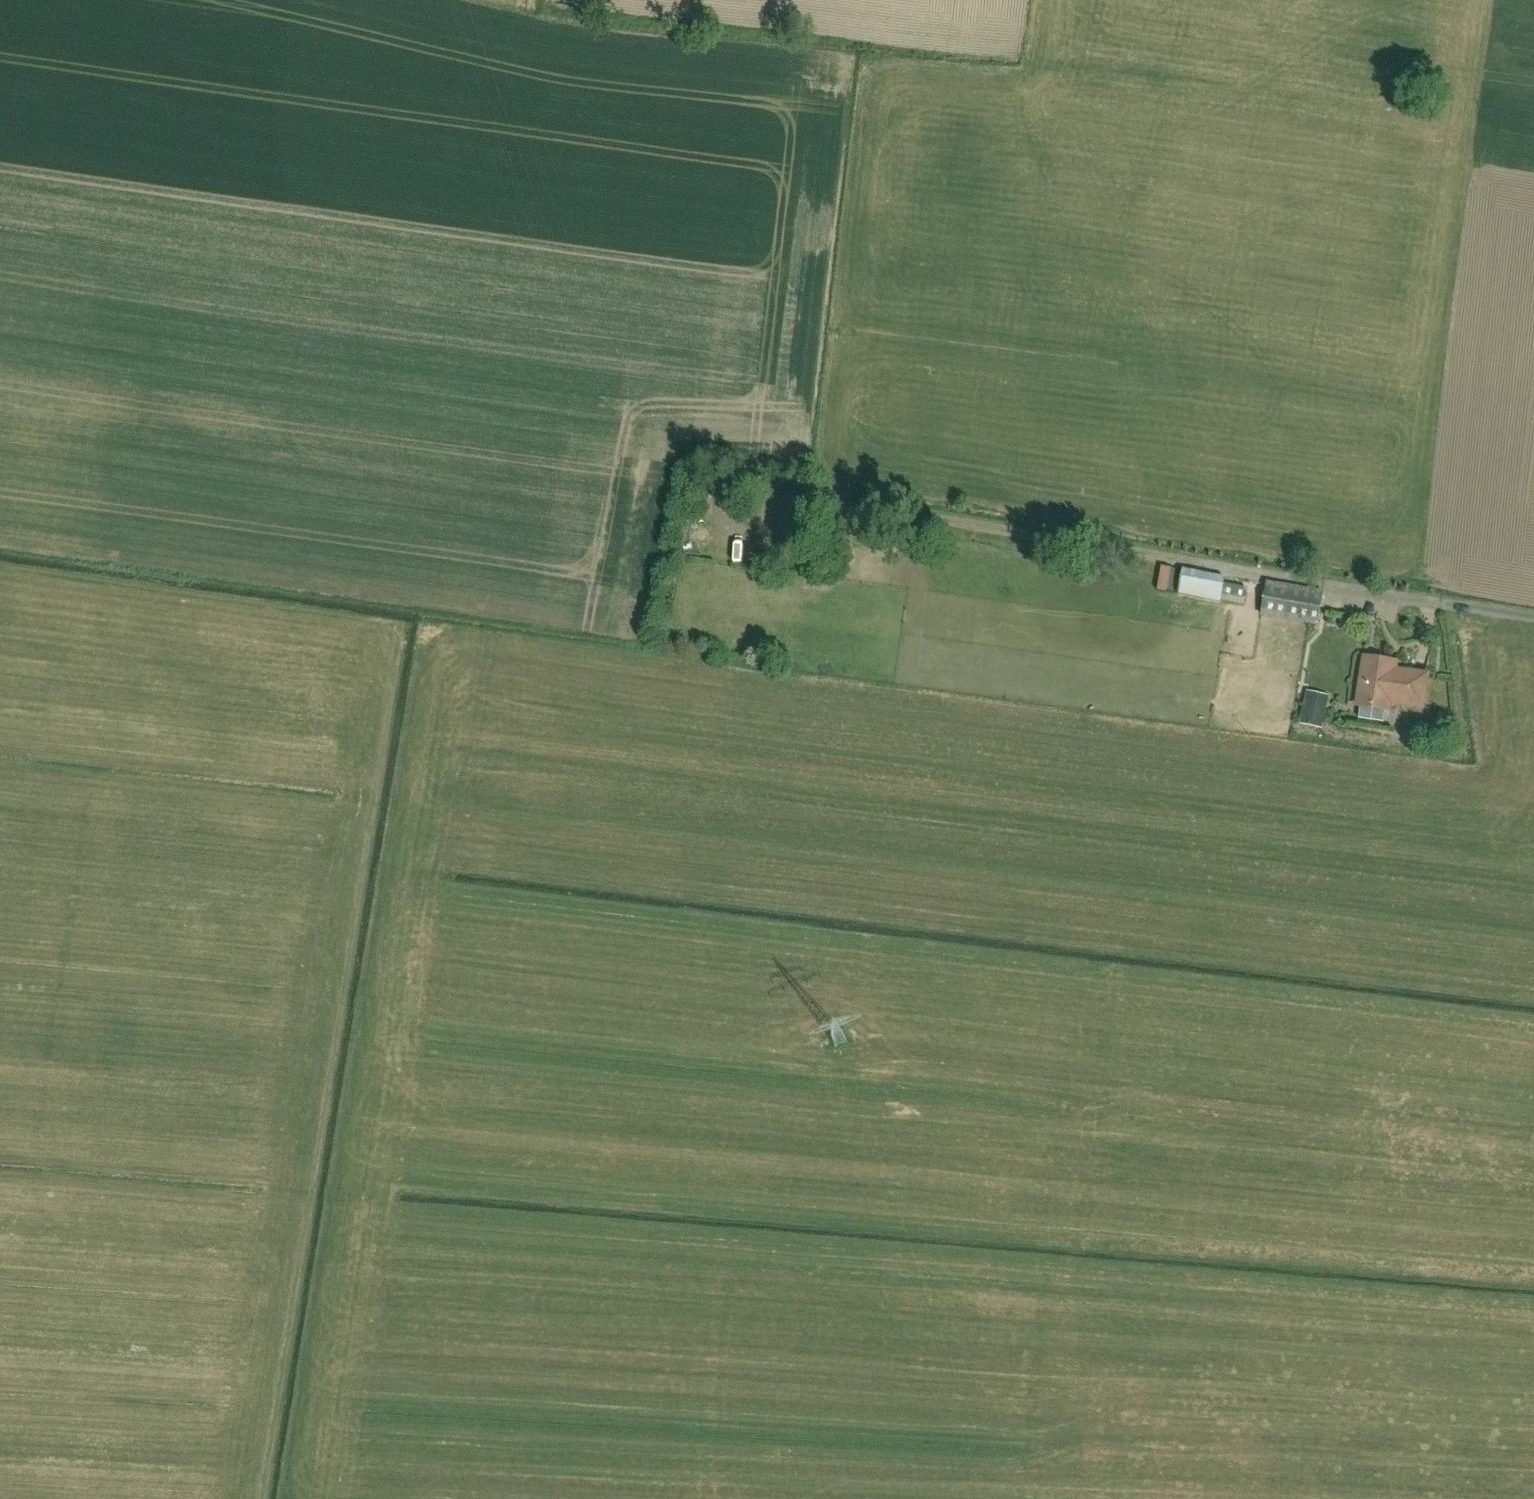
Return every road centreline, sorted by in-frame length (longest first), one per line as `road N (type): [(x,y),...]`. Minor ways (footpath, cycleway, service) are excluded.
road 1 (track): [(784,492),(1354,590)]

